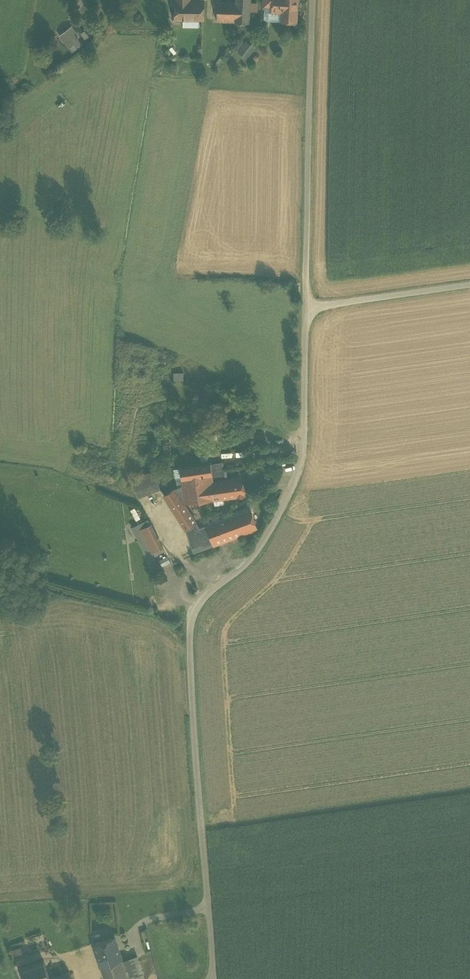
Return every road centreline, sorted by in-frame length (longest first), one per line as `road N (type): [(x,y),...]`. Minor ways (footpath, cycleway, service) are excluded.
road 1 (unclassified): [(306,307),(297,473),(263,539),(197,603),(189,628),(214,978)]
road 2 (unclassified): [(314,0),(306,307)]
road 3 (unclassified): [(469,284),(306,307)]

